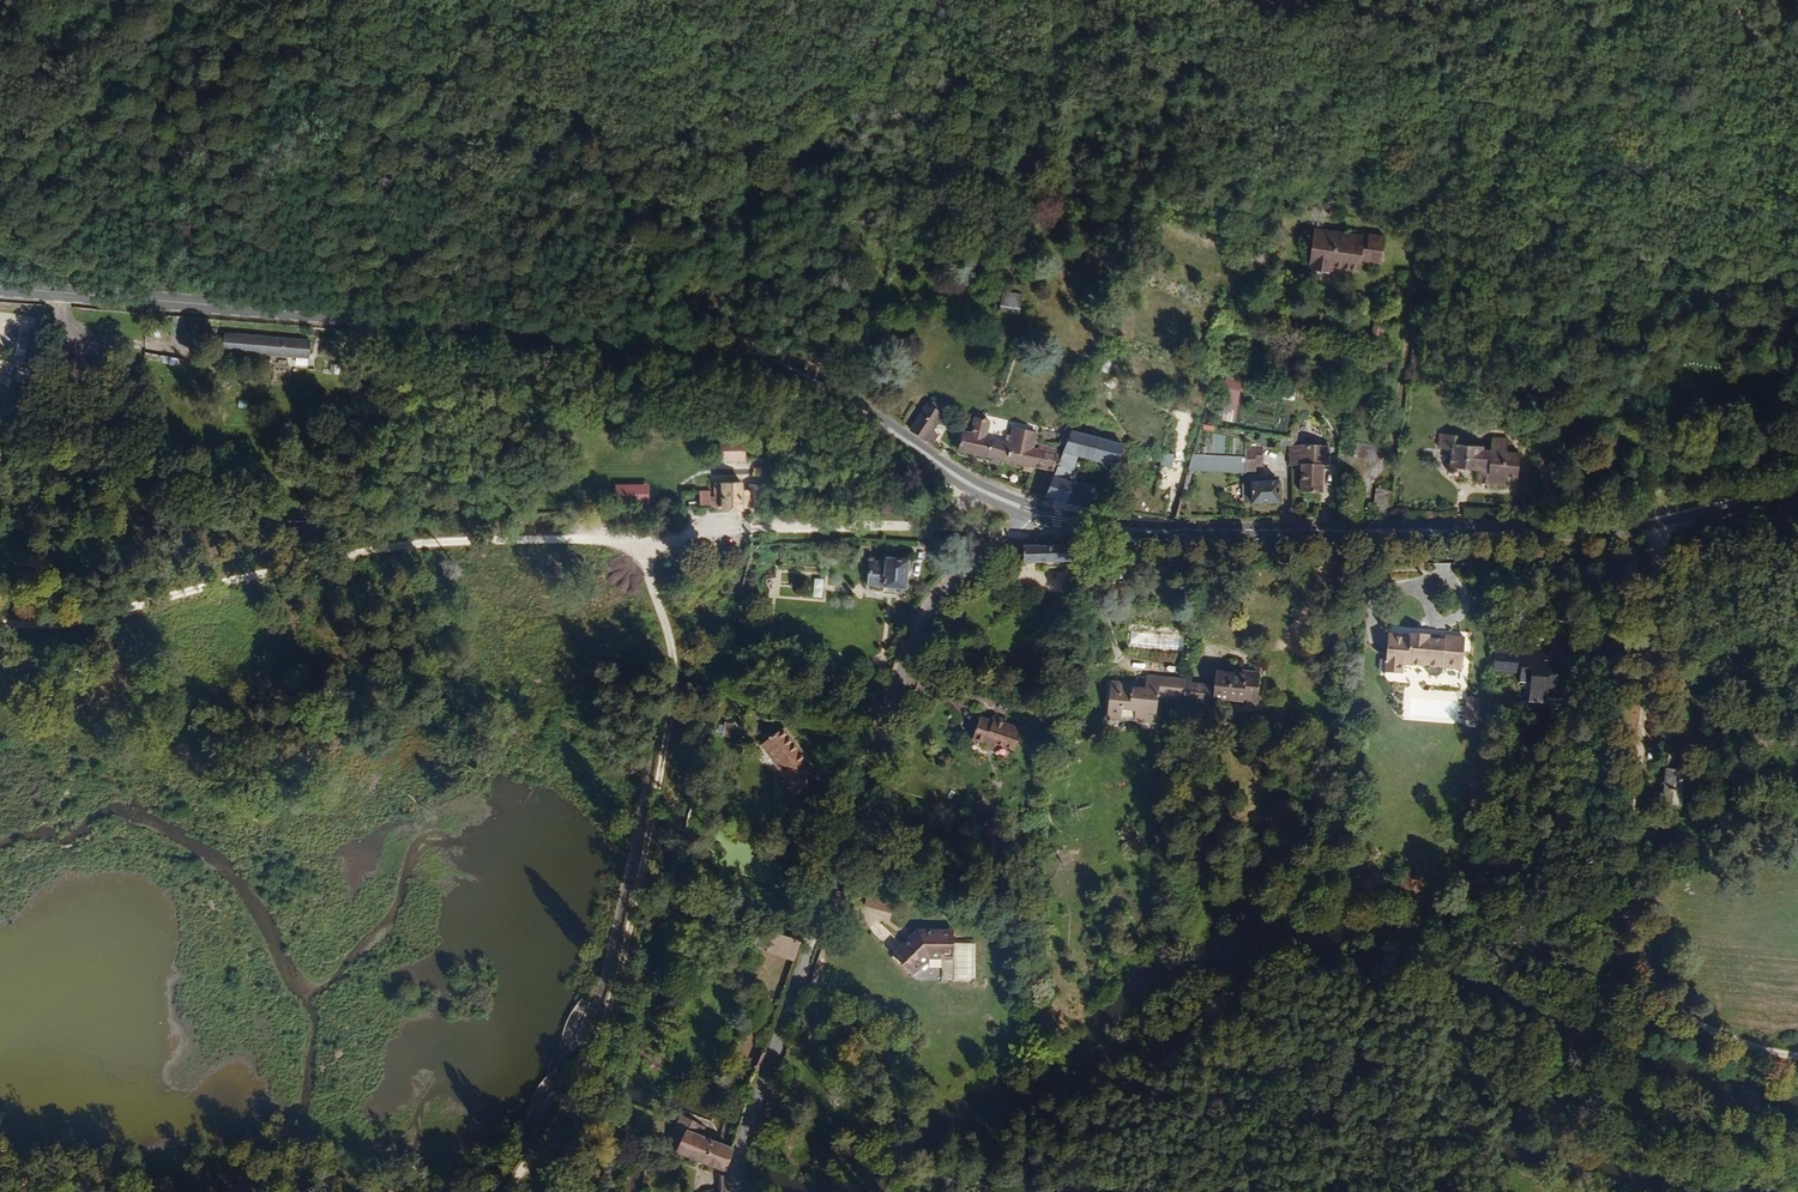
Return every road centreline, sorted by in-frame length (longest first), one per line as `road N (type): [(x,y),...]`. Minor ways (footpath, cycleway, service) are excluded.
road 1 (secondary): [(1029,510),(963,480),(837,391),(779,370),(571,340),(0,289)]
road 2 (secondary): [(1797,482),(1676,522),(1581,535),(1346,521),(1092,521),(1029,510)]
road 3 (track): [(0,621),(98,621),(246,577),(405,546),(682,538),(751,528)]
road 4 (residential): [(1029,510),(939,585),(912,630),(746,1131)]
road 5 (track): [(646,539),(669,667),(640,884),(575,1098),(508,1191)]

